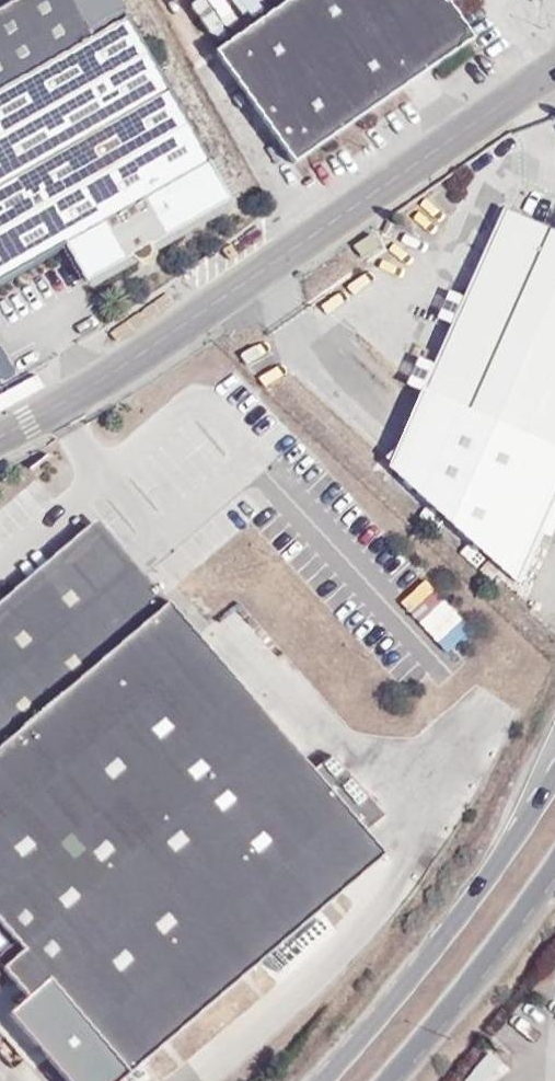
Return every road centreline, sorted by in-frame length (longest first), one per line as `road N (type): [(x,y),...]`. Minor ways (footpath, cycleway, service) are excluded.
road 1 (unclassified): [(0,431),(155,350),(554,65)]
road 2 (secondary): [(554,773),(443,930),(316,1080)]
road 3 (secondary): [(386,1080),(486,965),(554,862)]

